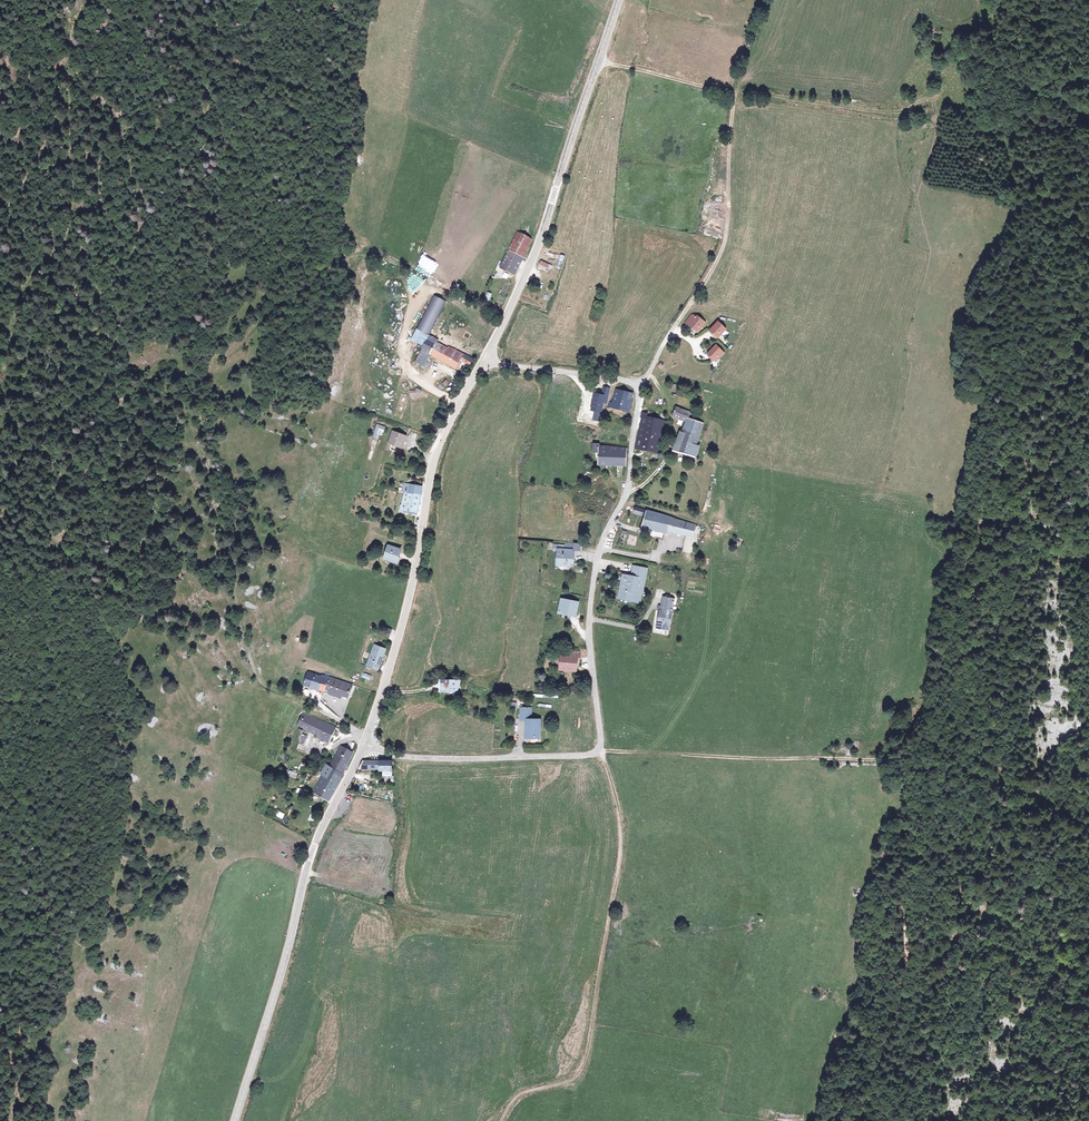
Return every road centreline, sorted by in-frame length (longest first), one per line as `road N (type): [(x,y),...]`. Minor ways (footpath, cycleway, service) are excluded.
road 1 (track): [(1088,324),(1014,425),(986,484),(921,746),(875,761),(598,751),(619,811),(621,848),(588,1049),(575,1076),(520,1094),(500,1120)]
road 2 (track): [(334,718),(255,674),(200,427),(194,357),(159,361),(33,442),(0,450)]
road 3 (residential): [(363,747),(438,759),(598,751),(591,592),(604,536),(629,484),(642,385)]
road 4 (tertiary): [(363,747),(405,616),(433,463),(483,362)]
road 5 (tertiary): [(235,1120),(315,845),(363,747)]
road 6 (tertiary): [(483,362),(541,239),(619,0)]
road 7 (track): [(733,95),(726,241),(679,320)]
road 8 (residential): [(642,385),(483,362)]
road 9 (track): [(599,61),(733,95)]

